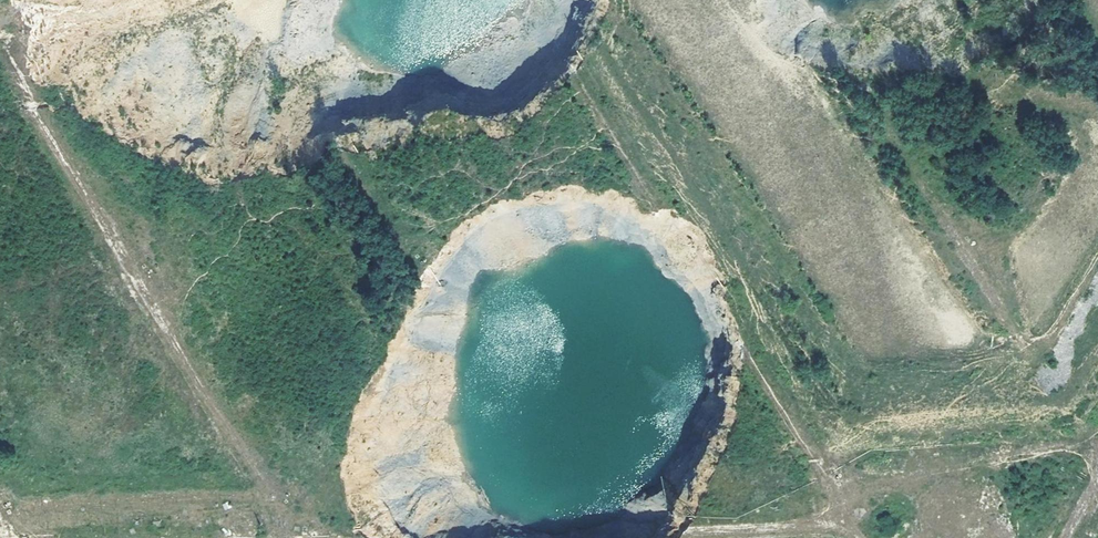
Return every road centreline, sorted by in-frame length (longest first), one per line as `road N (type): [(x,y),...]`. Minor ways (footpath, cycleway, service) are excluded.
road 1 (track): [(298,537),(0,59)]
road 2 (track): [(851,537),(844,527),(495,537)]

